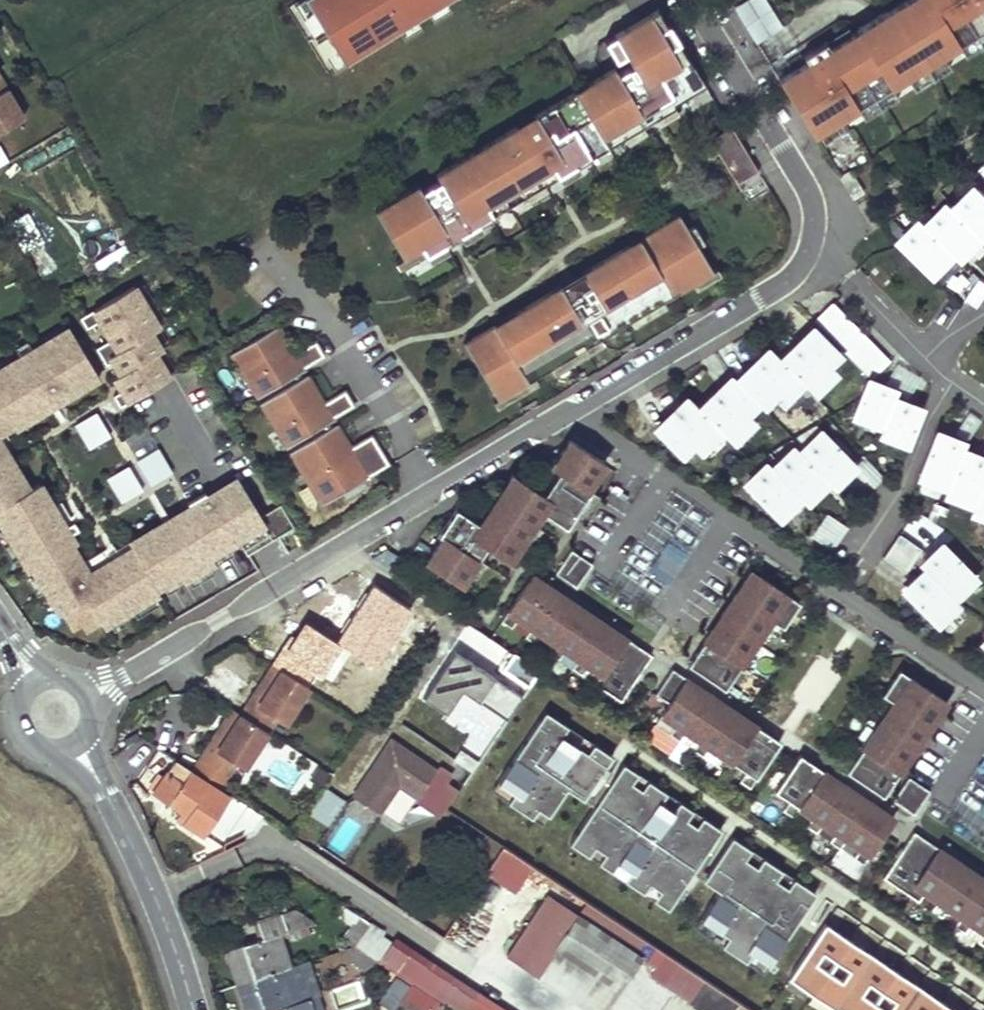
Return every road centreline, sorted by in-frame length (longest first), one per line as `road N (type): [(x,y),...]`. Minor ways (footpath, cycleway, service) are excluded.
road 1 (residential): [(91,690),(784,284),(809,256),(816,222),(810,188),(692,0)]
road 2 (secondary): [(79,745),(164,917),(195,1009)]
road 3 (secondary): [(37,678),(20,700),(23,730),(50,749),(79,745)]

